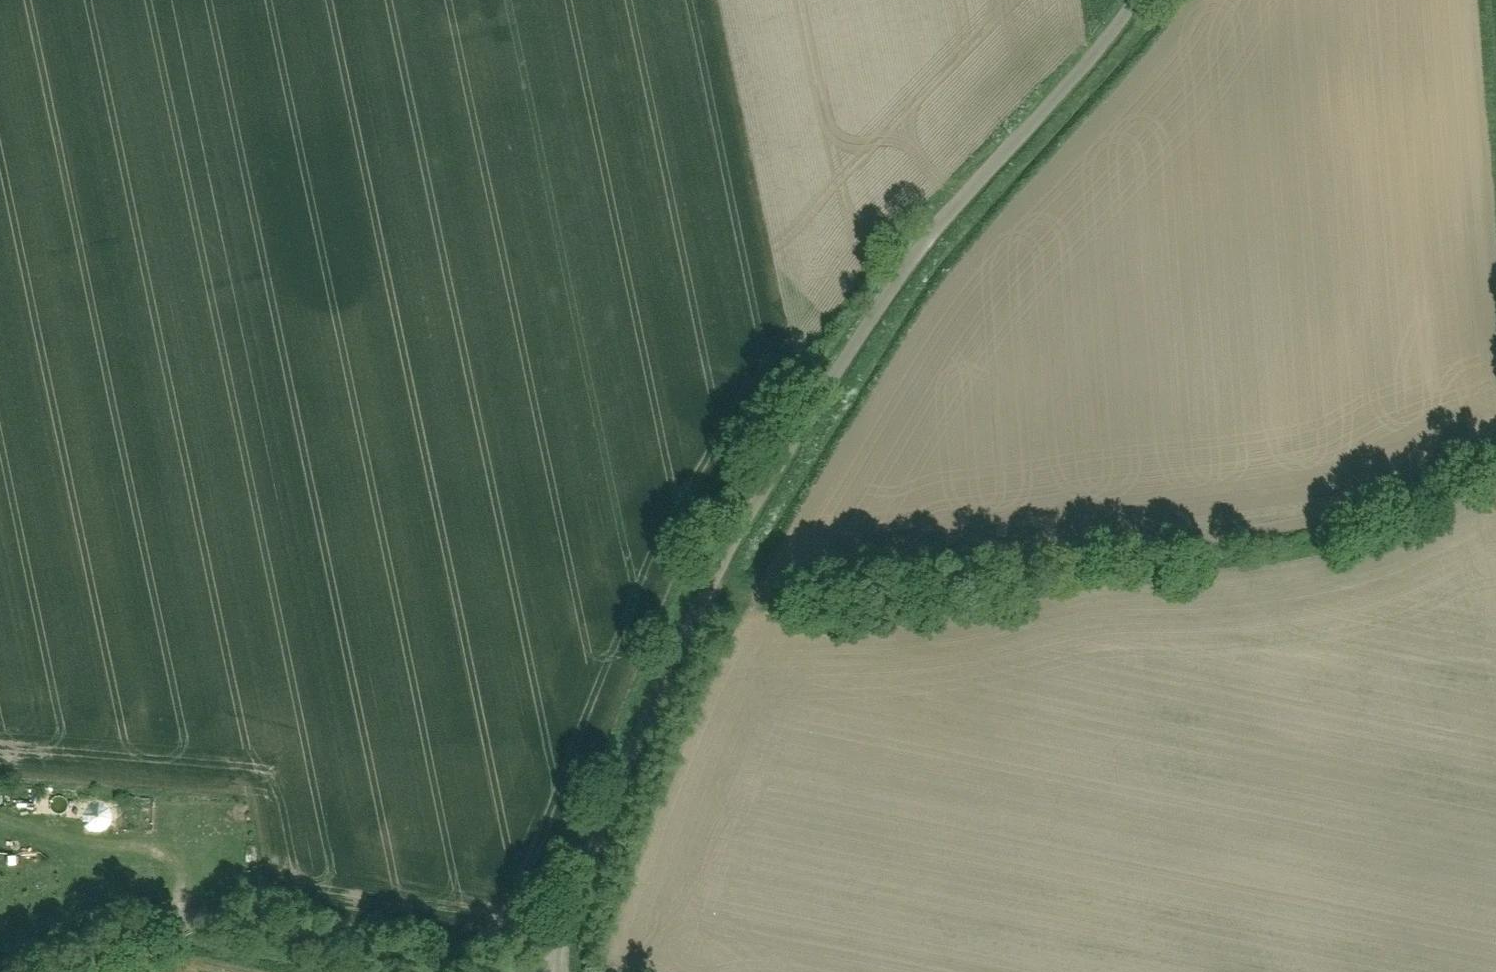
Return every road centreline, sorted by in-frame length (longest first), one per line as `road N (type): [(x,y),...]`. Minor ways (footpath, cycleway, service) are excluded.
road 1 (residential): [(565,971),(698,605),(837,368),(923,246),(1106,40),(1130,0)]
road 2 (residential): [(443,971),(245,922),(168,918),(110,929),(13,971)]

